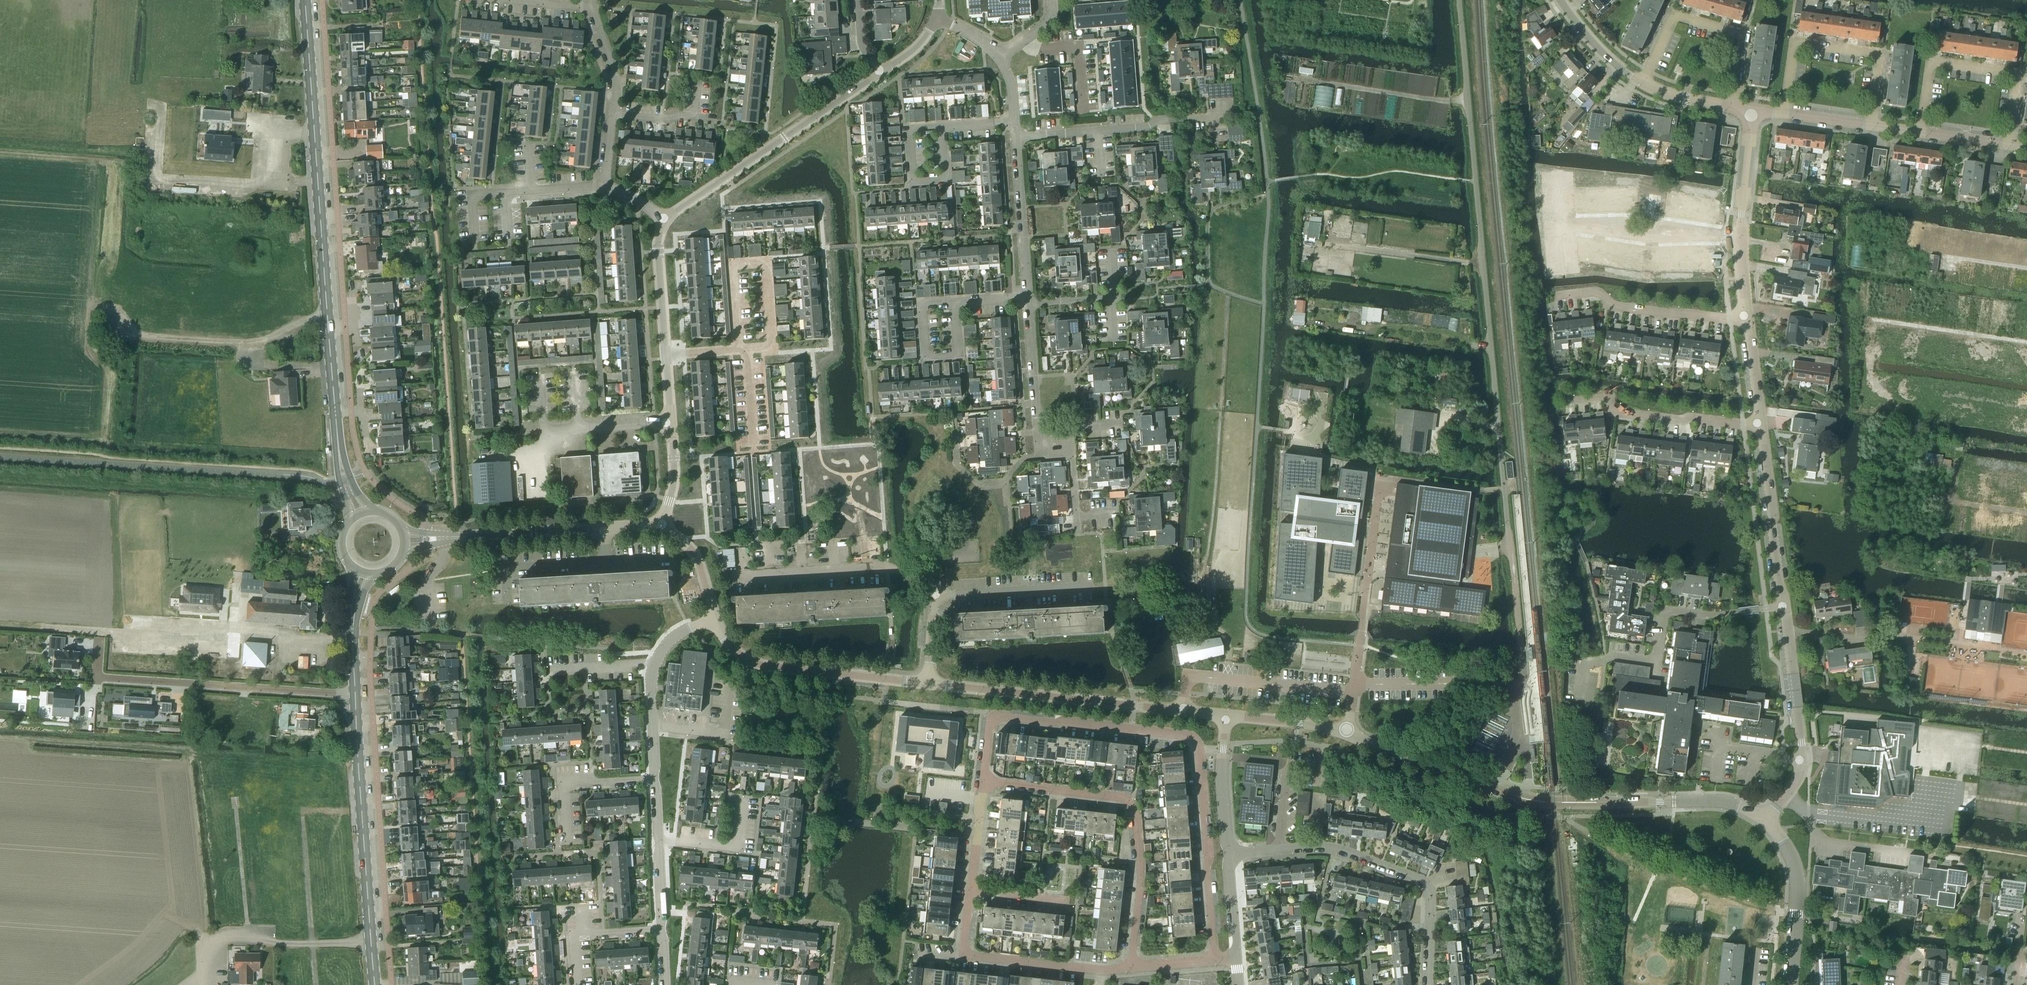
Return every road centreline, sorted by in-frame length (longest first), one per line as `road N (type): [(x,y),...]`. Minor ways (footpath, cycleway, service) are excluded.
road 1 (secondary): [(336,425),(305,0)]
road 2 (secondary): [(375,984),(352,634)]
road 3 (residential): [(985,783),(1133,805),(1141,863),(1132,970)]
road 4 (residential): [(1229,855),(1333,848),(1424,880),(1432,895),(1429,984)]
road 5 (tertiary): [(1228,716),(926,683)]
road 6 (tertiary): [(1765,821),(1720,801),(1540,803),(1492,787)]
road 7 (residential): [(985,783),(991,725),(1000,717),(1191,737),(1199,748)]
road 8 (residential): [(1784,607),(1662,613),(1657,658),(1615,656),(1583,667),(1580,694)]
road 9 (tertiary): [(667,221),(882,73)]
road 10 (tertiary): [(926,683),(765,665),(732,646),(714,620)]
road 11 (tertiary): [(1765,821),(1802,769),(1784,607)]
road 12 (residential): [(2011,146),(2016,74),(1936,63),(1921,134)]
road 13 (residential): [(1873,127),(1880,61),(1801,44),(1784,115)]
road 14 (residential): [(1733,108),(1743,39),(1737,31),(1672,19),(1642,83)]
road 15 (residential): [(747,348),(771,340),(762,262),(732,269),(738,349)]
road 16 (residential): [(1215,962),(1199,748)]
road 17 (residential): [(1761,422),(1616,410),(1605,398),(1558,399)]
road 18 (residential): [(935,591),(887,566),(738,576)]
road 19 (residential): [(1748,319),(1621,309),(1597,294),(1556,298)]
road 20 (tertiary): [(1784,607),(1761,422)]
road 21 (residential): [(1740,246),(1563,224)]
road 22 (tertiary): [(1790,984),(1795,870),(1765,821)]
road 23 (track): [(303,815),(316,984)]
road 24 (tertiary): [(493,536),(662,525)]
road 25 (track): [(257,346),(142,339),(111,326),(104,308)]
road 26 (residential): [(968,954),(1132,970)]
road 27 (residential): [(1029,294),(1017,132)]
road 28 (tertiary): [(1492,787),(1345,733)]
road 29 (residential): [(935,591),(1089,587)]
road 30 (residential): [(568,844),(567,783),(655,780)]
road 31 (track): [(247,940),(235,799)]
road 32 (residential): [(1229,855),(1222,770),(1228,716)]
road 33 (residential): [(578,984),(574,935),(662,928)]
road 34 (tertiary): [(666,355),(658,251),(667,221)]
road 35 (tertiary): [(1740,246),(1753,112)]
road 36 (residential): [(671,419),(543,427)]
road 37 (residential): [(1038,428),(1029,302)]
road 38 (residential): [(658,839),(736,848),(746,802)]
road 39 (residential): [(921,306),(925,349),(956,351),(957,300)]
road 40 (residential): [(941,126),(942,178),(912,176),(909,133)]

